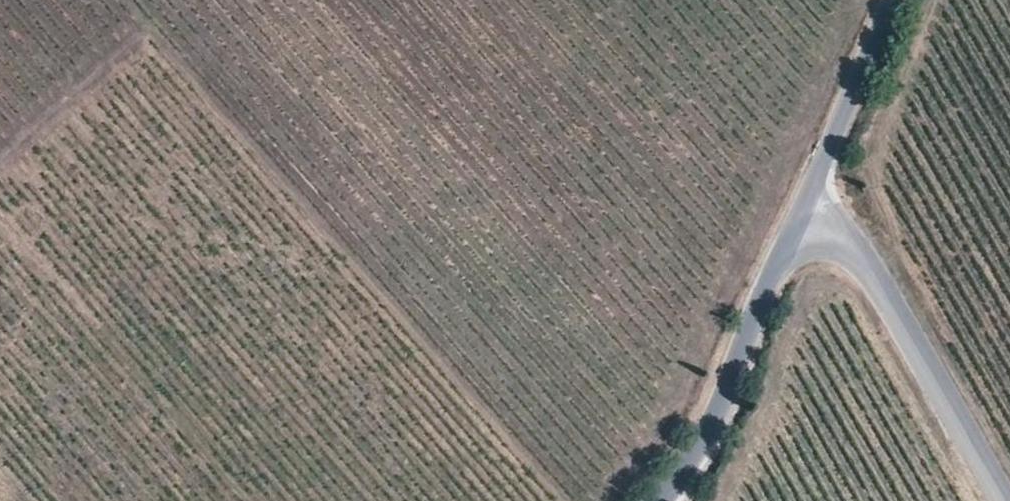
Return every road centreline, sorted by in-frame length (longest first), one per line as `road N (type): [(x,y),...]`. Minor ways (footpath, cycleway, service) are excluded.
road 1 (unclassified): [(1000,500),(852,251),(799,223)]
road 2 (unclassified): [(659,500),(713,416),(799,223)]
road 3 (unclassified): [(799,223),(882,0)]

